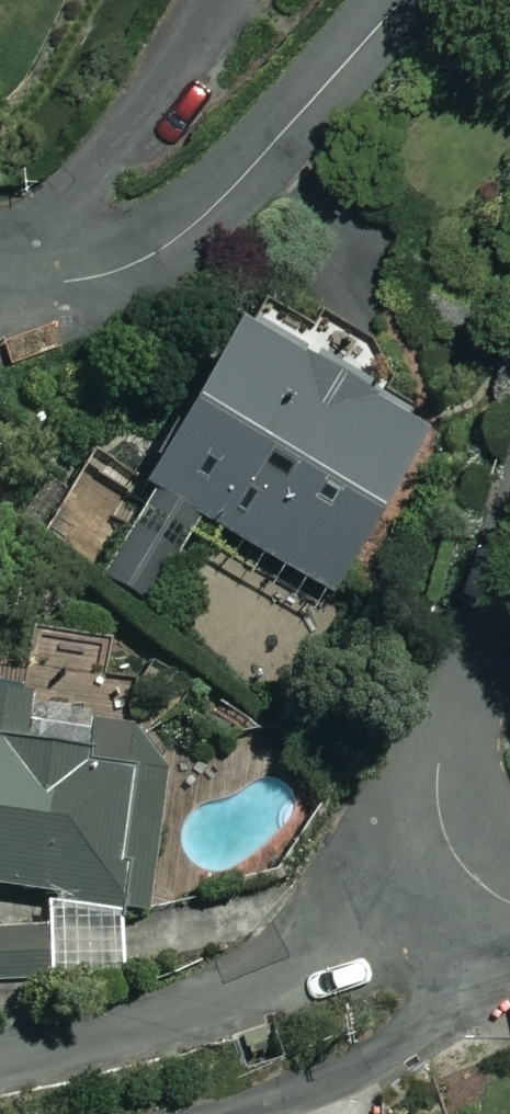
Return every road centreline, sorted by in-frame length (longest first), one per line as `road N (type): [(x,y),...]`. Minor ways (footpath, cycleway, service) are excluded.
road 1 (residential): [(0,287),(37,291),(150,257),(217,203),(401,0)]
road 2 (residential): [(0,1060),(107,1039),(248,983),(440,826)]
road 3 (residential): [(220,0),(160,94),(0,263)]
road 4 (residential): [(509,564),(448,732),(440,826)]

